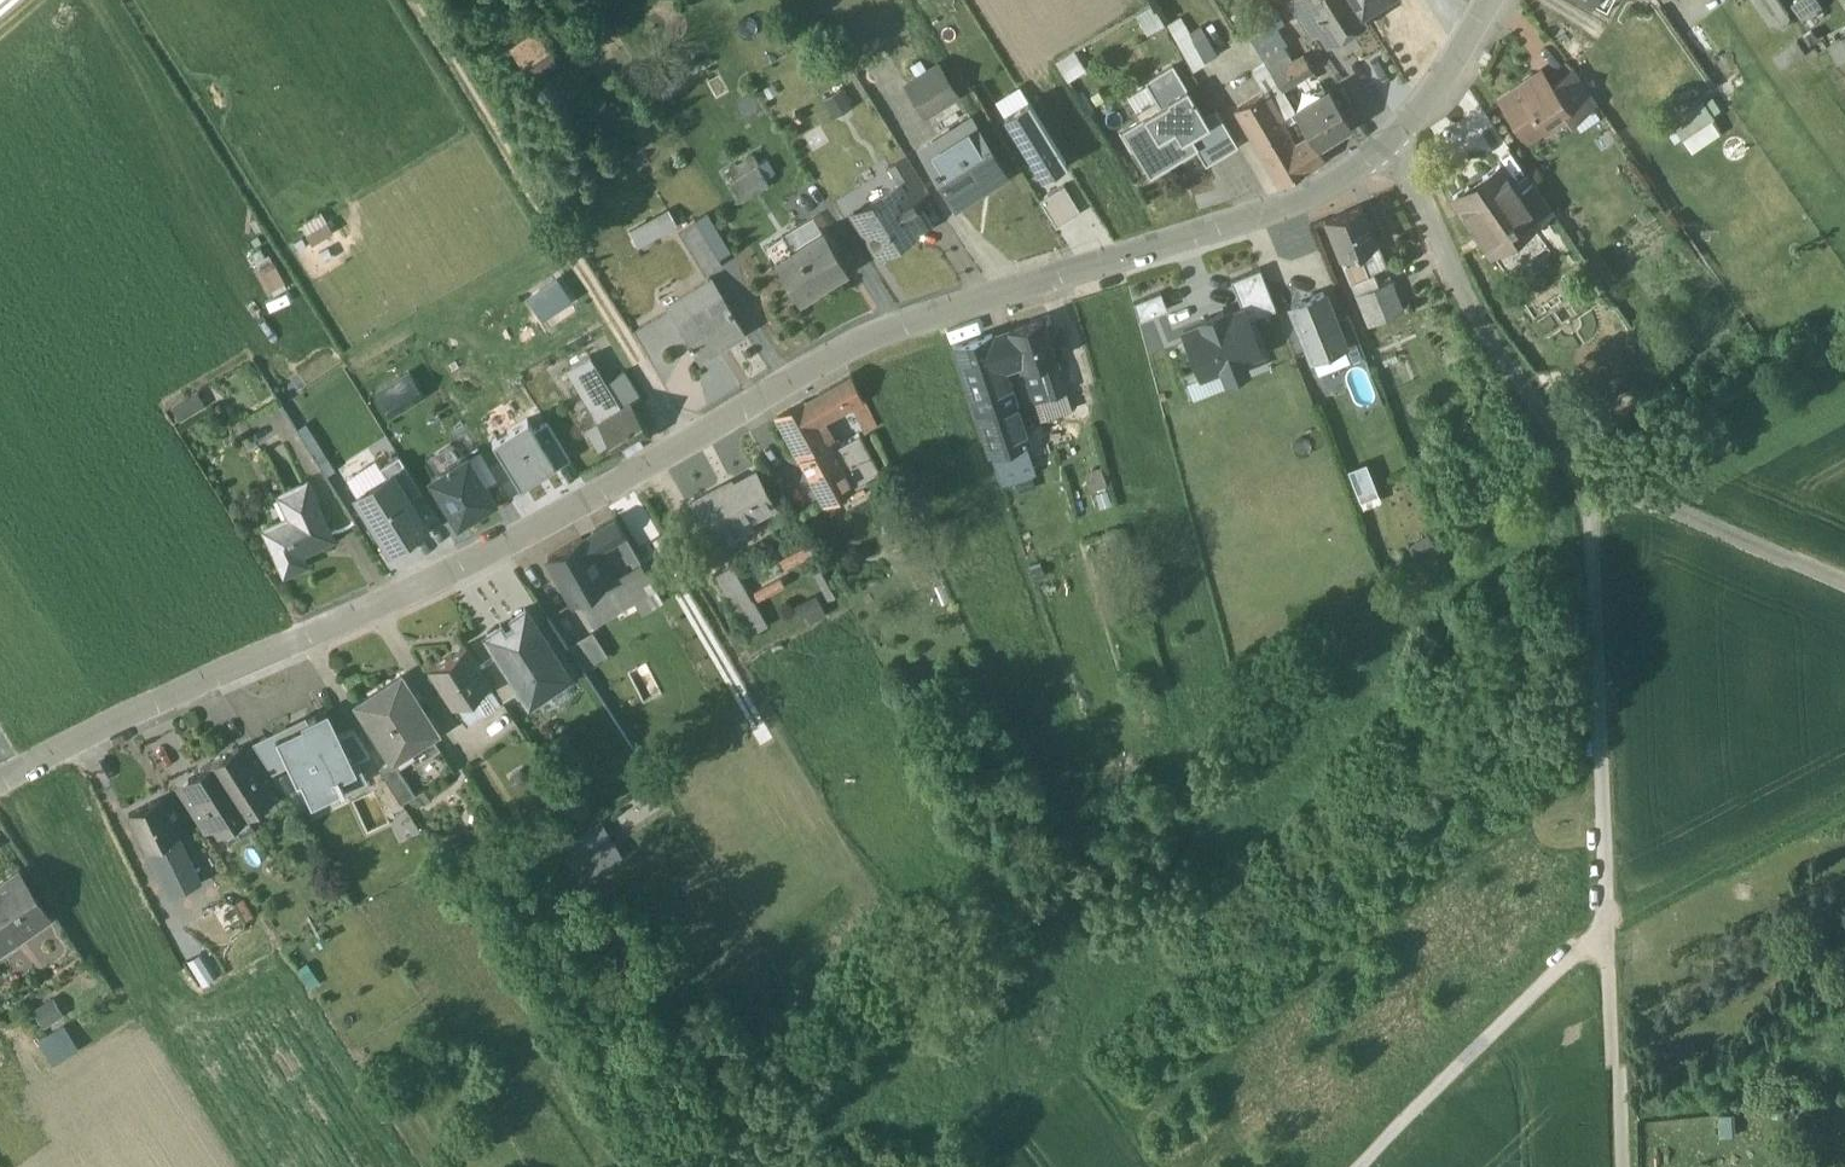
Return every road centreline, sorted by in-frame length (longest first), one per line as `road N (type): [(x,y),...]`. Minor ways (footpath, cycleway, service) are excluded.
road 1 (unclassified): [(0,799),(167,709),(452,592),(832,376),(908,343),(1311,218),(1395,160)]
road 2 (track): [(687,461),(406,0)]
road 3 (track): [(1609,932),(1590,495)]
road 4 (residential): [(1590,495),(1484,345),(1395,160)]
road 5 (track): [(1395,1166),(1609,932)]
road 6 (track): [(1609,932),(1844,818)]
road 7 (track): [(1618,1166),(1609,932)]
road 8 (residential): [(1395,160),(1420,137),(1504,0)]

